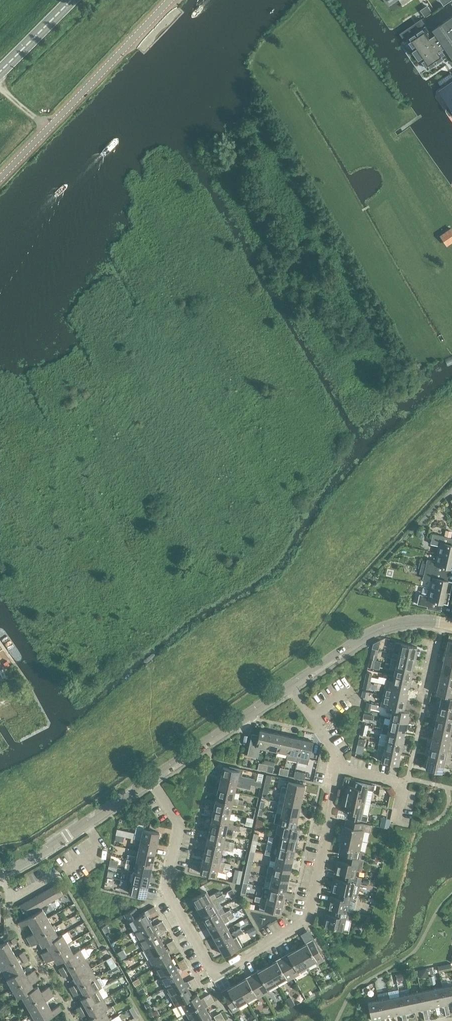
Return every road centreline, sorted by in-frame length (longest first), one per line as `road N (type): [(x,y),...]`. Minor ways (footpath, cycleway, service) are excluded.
road 1 (residential): [(150,782),(179,823),(166,888),(215,973),(309,918),(339,769)]
road 2 (tertiary): [(0,176),(168,0)]
road 3 (track): [(303,560),(388,451),(451,408)]
road 4 (tertiary): [(291,686),(399,623),(451,623)]
road 5 (tertiary): [(3,877),(150,782)]
road 6 (tertiary): [(150,782),(291,686)]
road 7 (residential): [(439,640),(406,784)]

